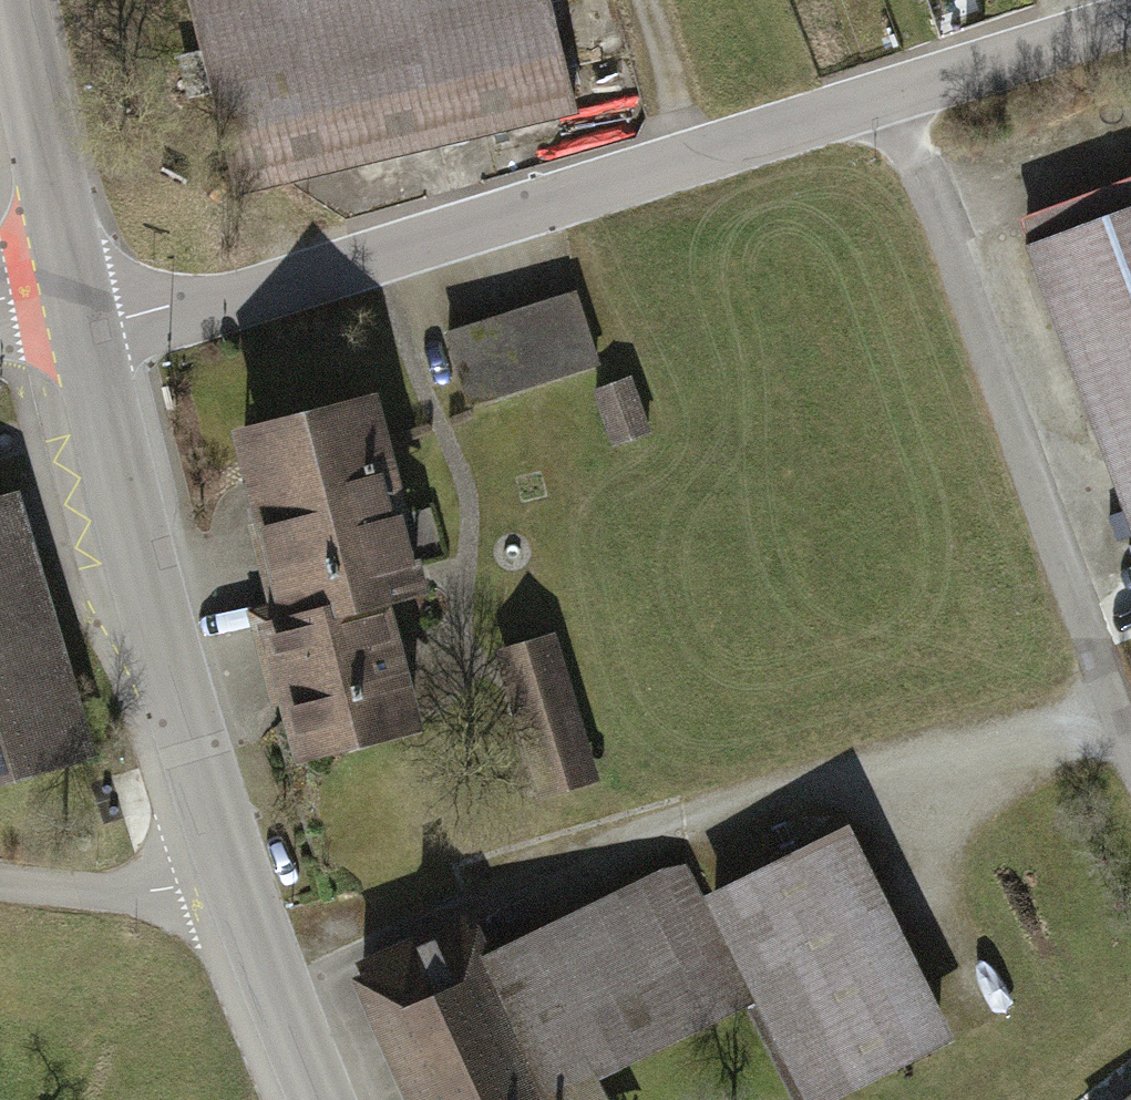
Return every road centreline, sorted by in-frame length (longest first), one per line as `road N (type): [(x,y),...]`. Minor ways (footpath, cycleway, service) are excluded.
road 1 (residential): [(82,319),(258,293),(1130,20)]
road 2 (track): [(1117,711),(700,808),(498,888),(274,990)]
road 3 (secondary): [(82,319),(178,715),(317,1099)]
road 4 (track): [(1130,750),(892,95)]
road 5 (secondary): [(12,0),(82,319)]

